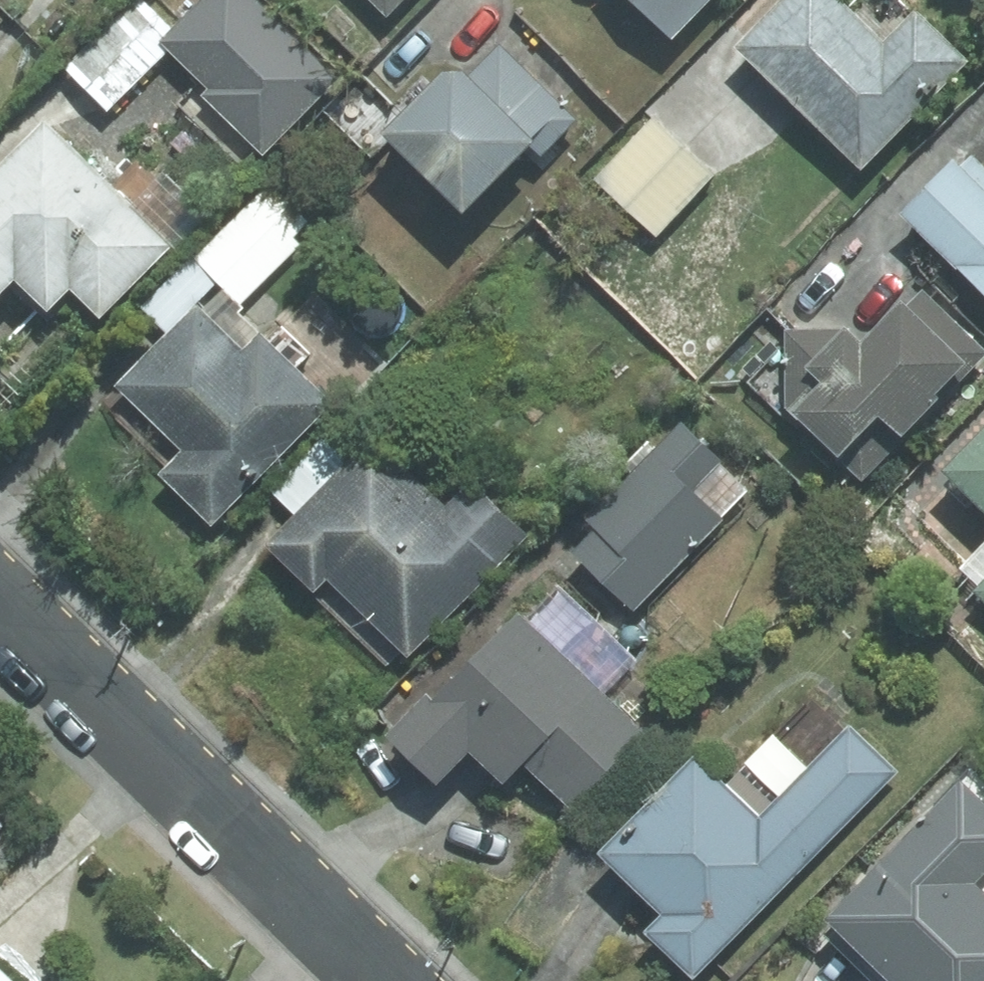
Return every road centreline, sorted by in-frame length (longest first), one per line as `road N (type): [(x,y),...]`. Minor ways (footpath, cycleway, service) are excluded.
road 1 (residential): [(0,597),(390,980)]

